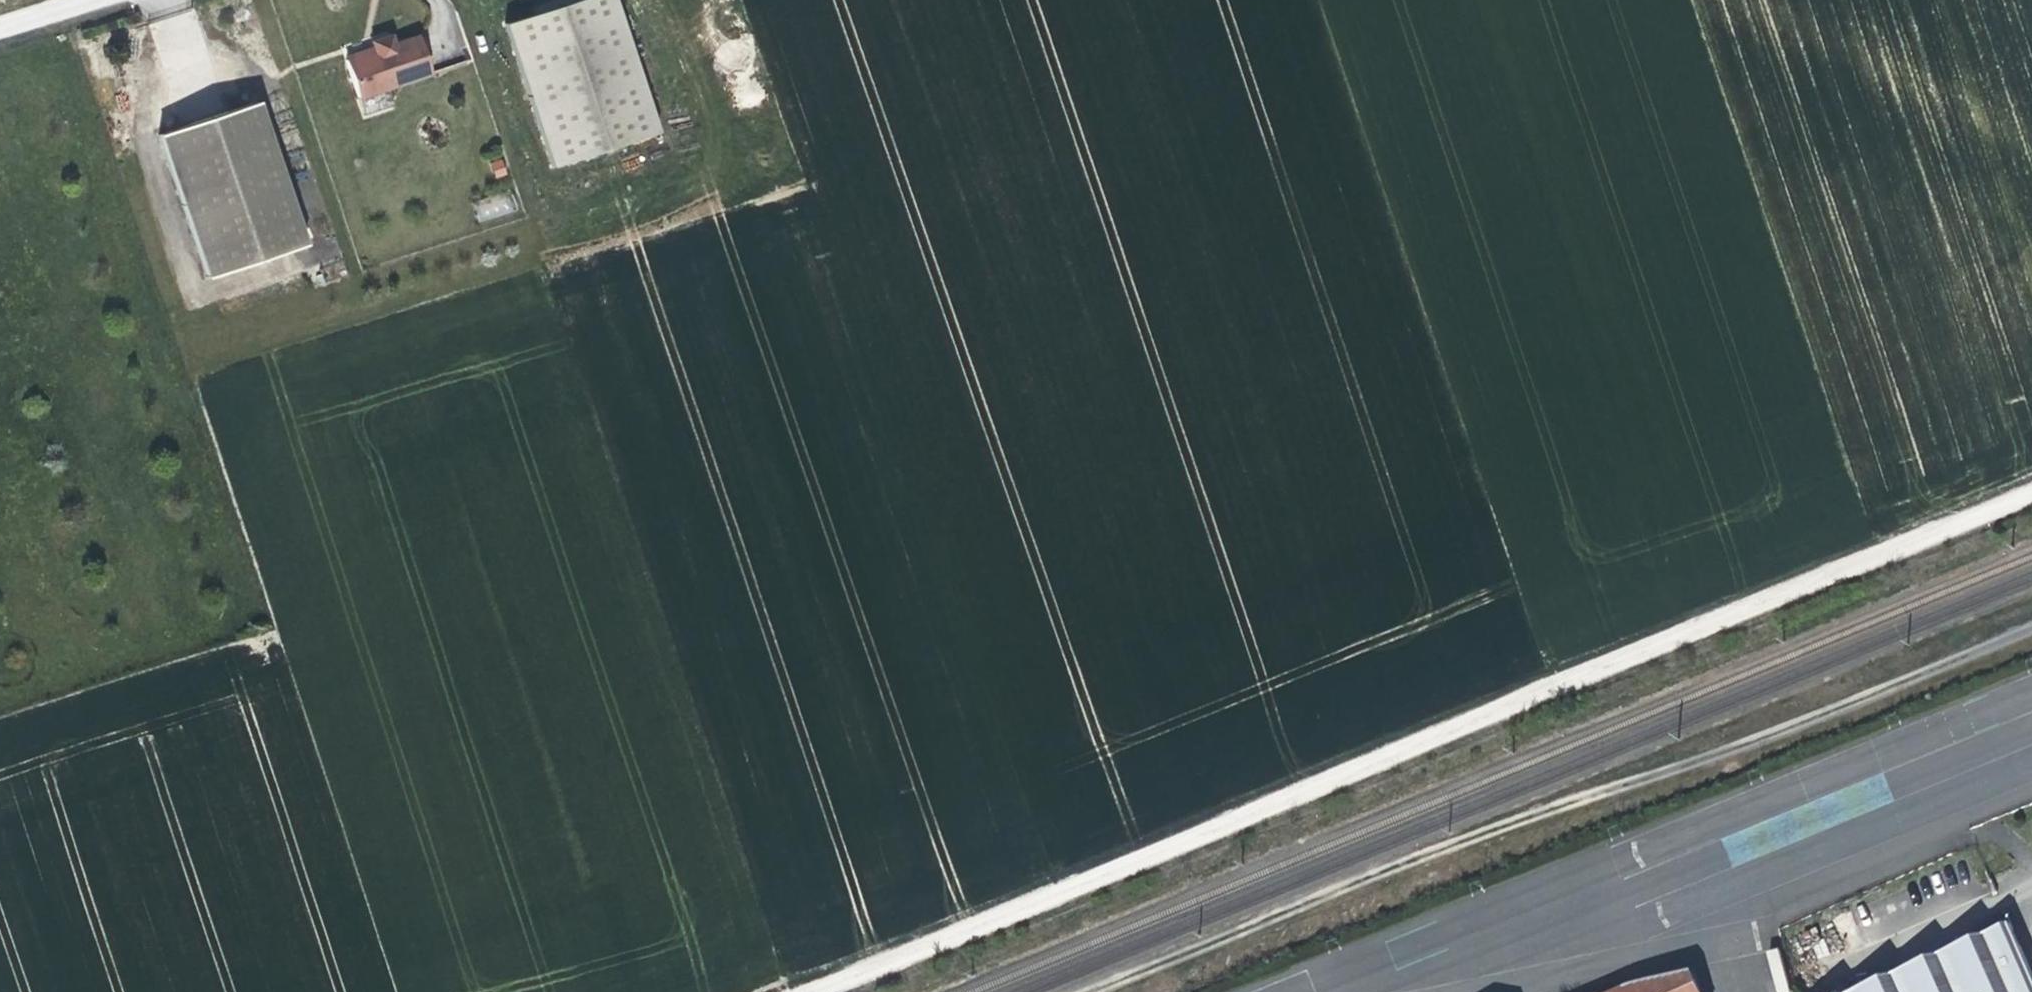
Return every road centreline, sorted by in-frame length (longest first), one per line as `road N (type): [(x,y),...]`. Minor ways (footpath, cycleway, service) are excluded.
road 1 (track): [(2031,494),(809,991)]

